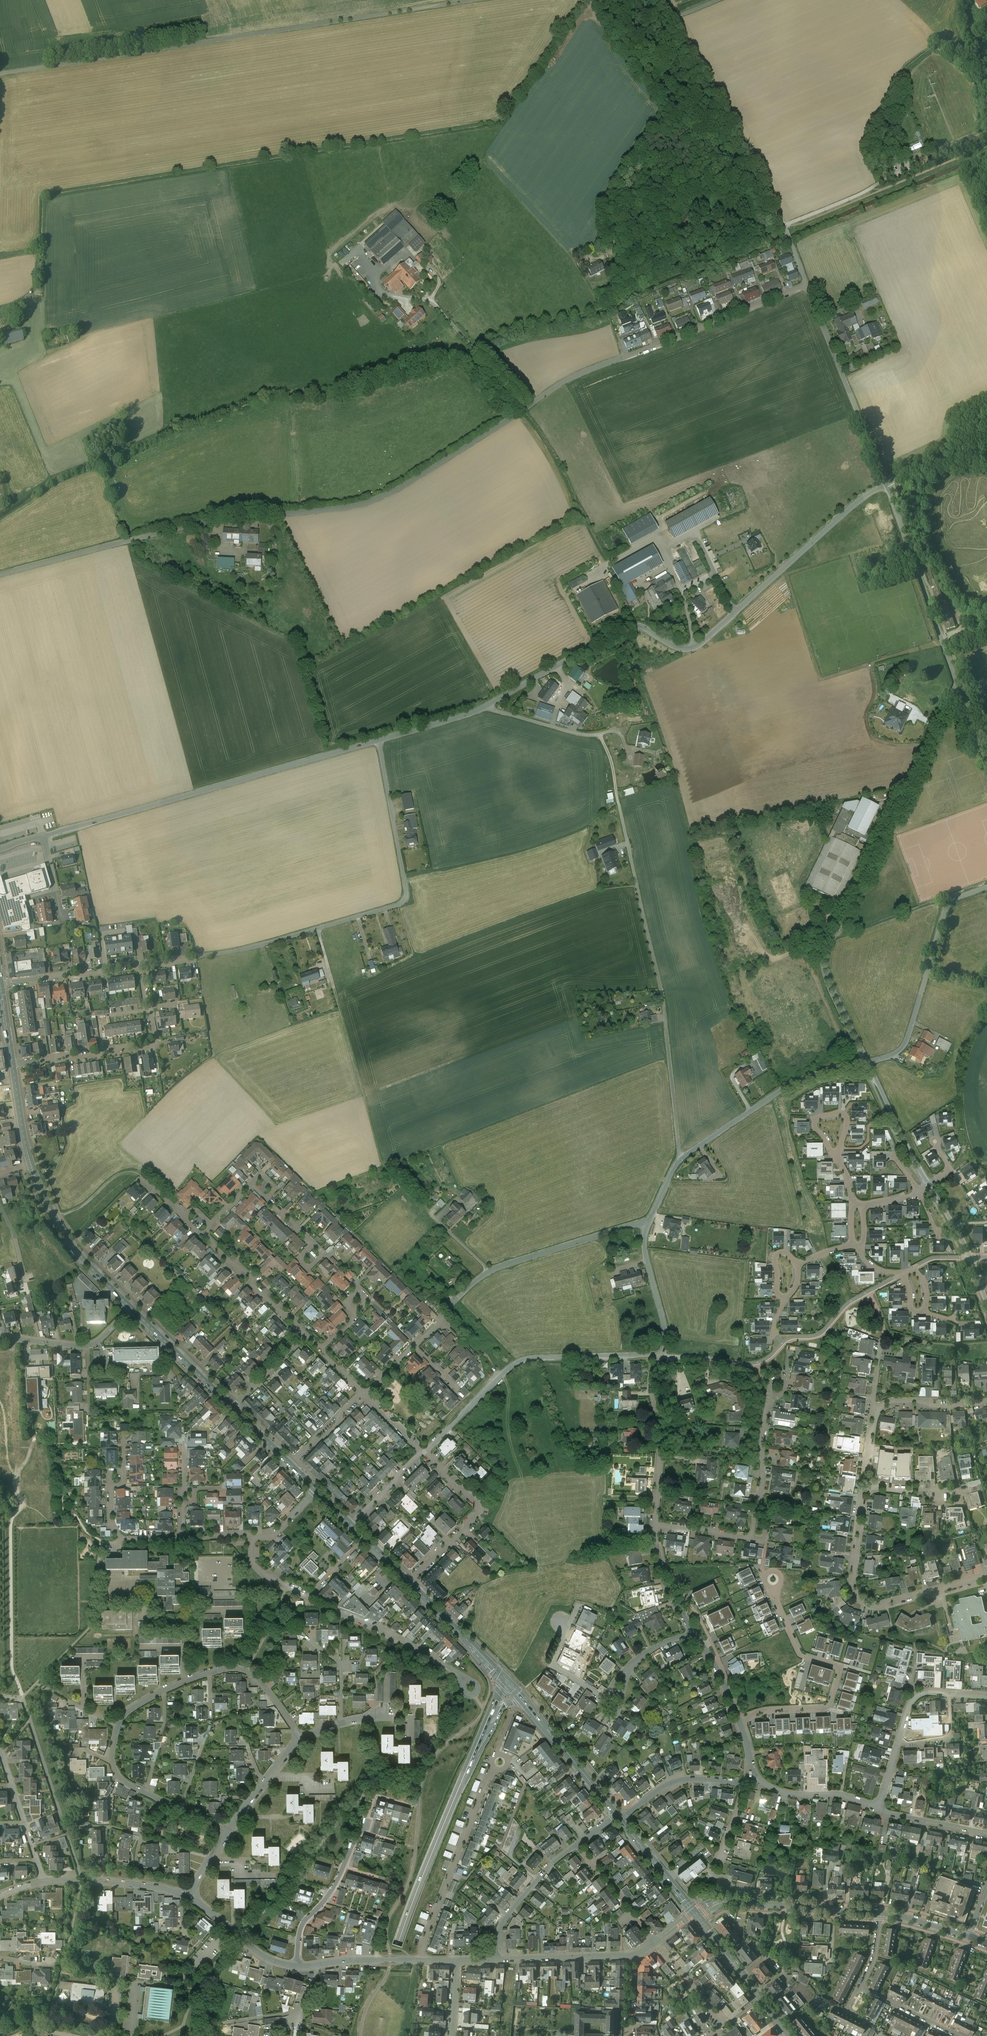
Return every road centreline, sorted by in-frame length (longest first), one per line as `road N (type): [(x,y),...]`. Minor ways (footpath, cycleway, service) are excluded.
road 1 (unclassified): [(607,364),(362,504),(198,524),(0,574)]
road 2 (unclassified): [(887,484),(695,647),(627,628),(485,707)]
road 3 (unclassified): [(0,74),(467,0)]
road 4 (track): [(604,742),(662,996),(681,1159)]
road 5 (unclassified): [(868,1062),(827,957),(956,687)]
road 6 (track): [(488,1272),(383,1167),(319,928)]
road 7 (unclassified): [(380,740),(404,902),(264,945),(197,956)]
road 8 (unclassified): [(380,740),(43,836)]
road 9 (residential): [(164,1801),(127,1784),(112,1753),(122,1718),(183,1682),(247,1671),(301,1738)]
road 10 (primary): [(473,1757),(420,1880),(374,2035)]
road 11 (unclassified): [(650,1219),(674,1168),(691,1151),(786,1088),(868,1062)]
road 12 (residential): [(424,1453),(523,1359),(662,1355)]
road 13 (residential): [(258,1535),(257,1566),(277,1582),(458,1674)]
road 14 (unclassified): [(661,0),(729,112),(784,226)]
road 15 (residential): [(869,1487),(860,1500),(852,1583),(863,1604),(986,1577)]
road 16 (unclassified): [(442,1317),(499,1266),(650,1219)]
road 17 (unclassified): [(986,888),(952,900),(906,1043),(868,1062)]
road 18 (residential): [(142,964),(153,1045),(12,1065)]
road 19 (residential): [(807,284),(607,364)]
road 20 (unclassified): [(956,687),(887,484)]
road 21 (residential): [(423,1960),(499,1761)]
road 22 (tertiary): [(694,1912),(724,1901),(880,1911)]
road 23 (primary): [(31,1162),(71,1244),(130,1311)]
road 24 (residential): [(424,1453),(479,1508),(410,1581)]
road 25 (residential): [(654,1524),(660,1453),(650,1383),(662,1355)]
road 26 (residential): [(297,1966),(303,1924),(332,1890),(364,1825)]
road 27 (secondary): [(694,1912),(791,2035)]
road 28 (secondary): [(524,1702),(619,1818)]
road 29 (residential): [(578,1844),(507,1914),(496,1960)]
road 30 (residential): [(648,1650),(614,1683),(608,1717),(618,1713),(635,1664)]
road 31 (residential): [(142,964),(0,982)]
road 32 (residential): [(0,1338),(84,1346),(130,1311)]
road 33 (residential): [(305,1334),(205,1233)]
road 34 (primary): [(410,1581),(507,1682)]
road 35 (unclassified): [(662,1355),(667,1331),(645,1250),(650,1219)]
road 36 (primary): [(130,1311),(232,1406)]
road 37 (residential): [(619,1818),(683,1780),(746,1784)]
road 38 (unclassified): [(929,1185),(868,1062)]
road 39 (residential): [(496,1960),(633,1956)]
road 40 (residential): [(746,1784),(843,1795),(879,1810)]
road 41 (residential): [(42,1881),(0,1753)]
road 42 (residential): [(188,1895),(265,1957),(297,1966)]
road 43 (residential): [(656,1942),(725,2025),(707,2035)]
road 44 (residential): [(318,1965),(298,2012),(224,2023)]
road 45 (residential): [(578,1844),(656,1942)]
road 46 (unclassified): [(485,707),(604,742)]
road 47 (secondary): [(619,1818),(694,1912)]

